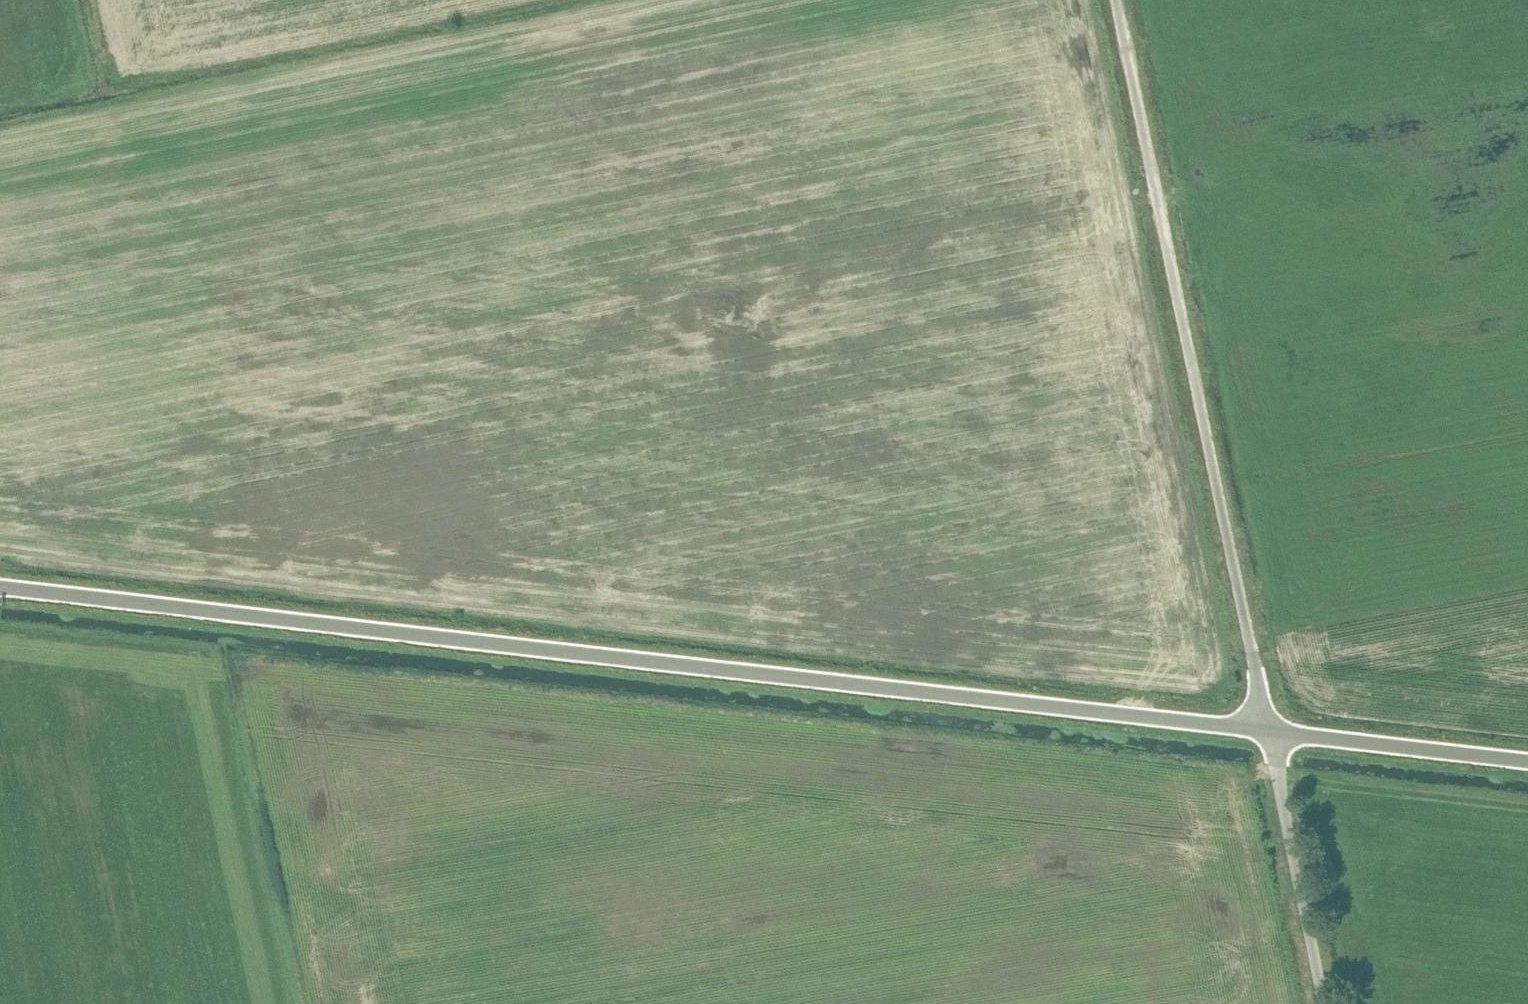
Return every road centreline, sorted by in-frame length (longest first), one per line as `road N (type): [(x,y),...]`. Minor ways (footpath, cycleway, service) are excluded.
road 1 (unclassified): [(1269,728),(0,587)]
road 2 (unclassified): [(1269,728),(1116,0)]
road 3 (unclassified): [(1324,1003),(1269,728)]
road 4 (unclassified): [(1527,760),(1269,728)]

